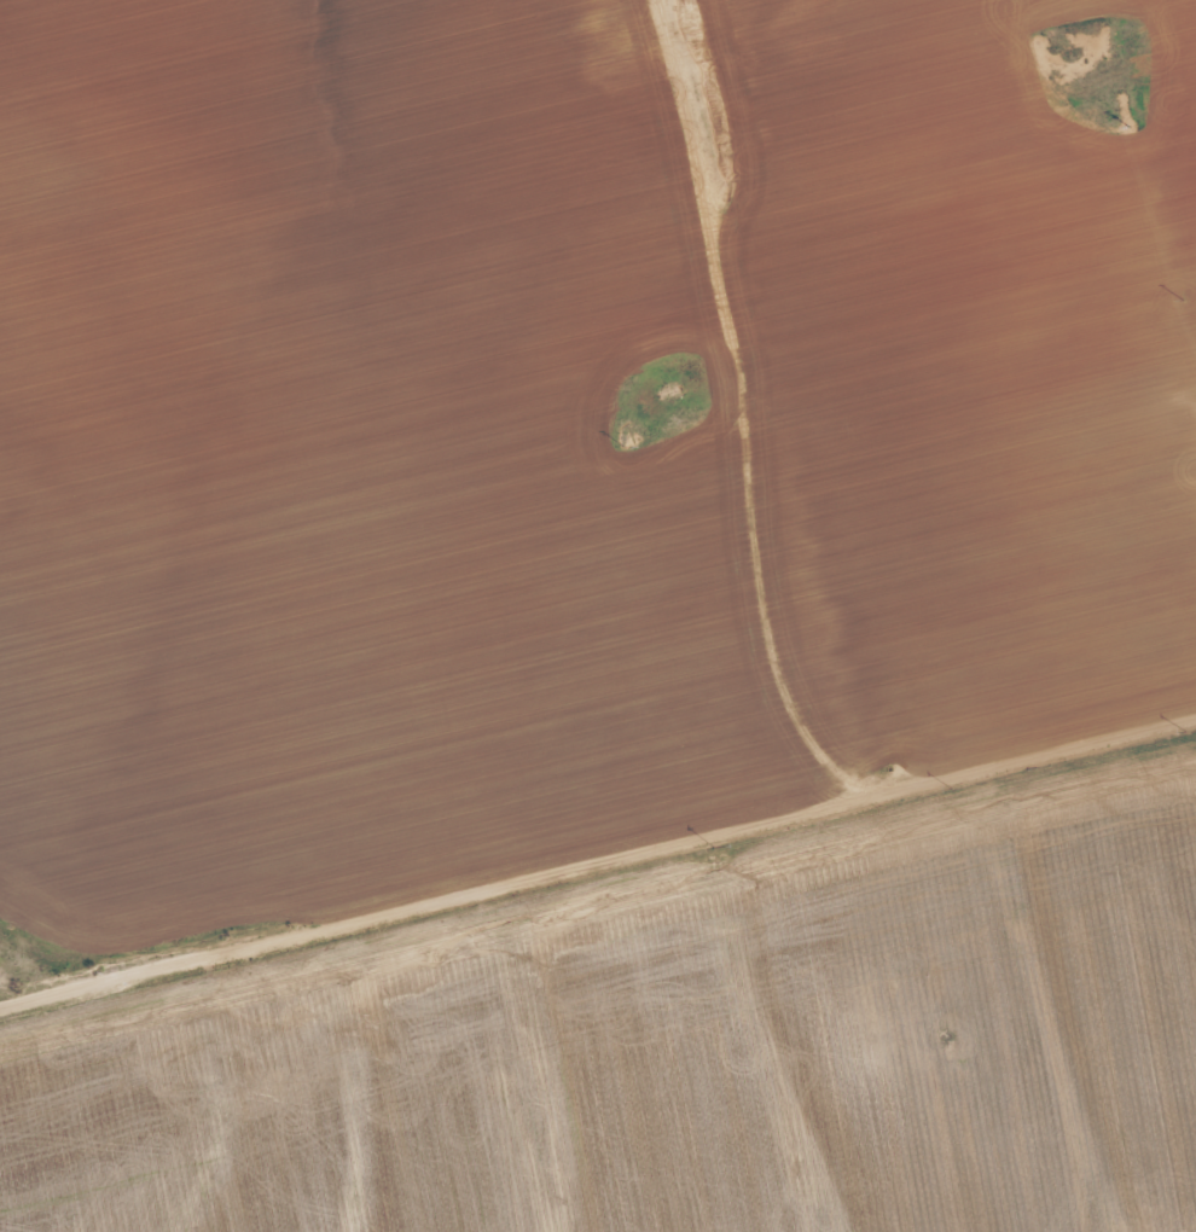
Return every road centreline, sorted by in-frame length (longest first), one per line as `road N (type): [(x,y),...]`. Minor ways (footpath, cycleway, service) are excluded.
road 1 (residential): [(0,983),(1195,702)]
road 2 (residential): [(1111,0),(1195,343)]

